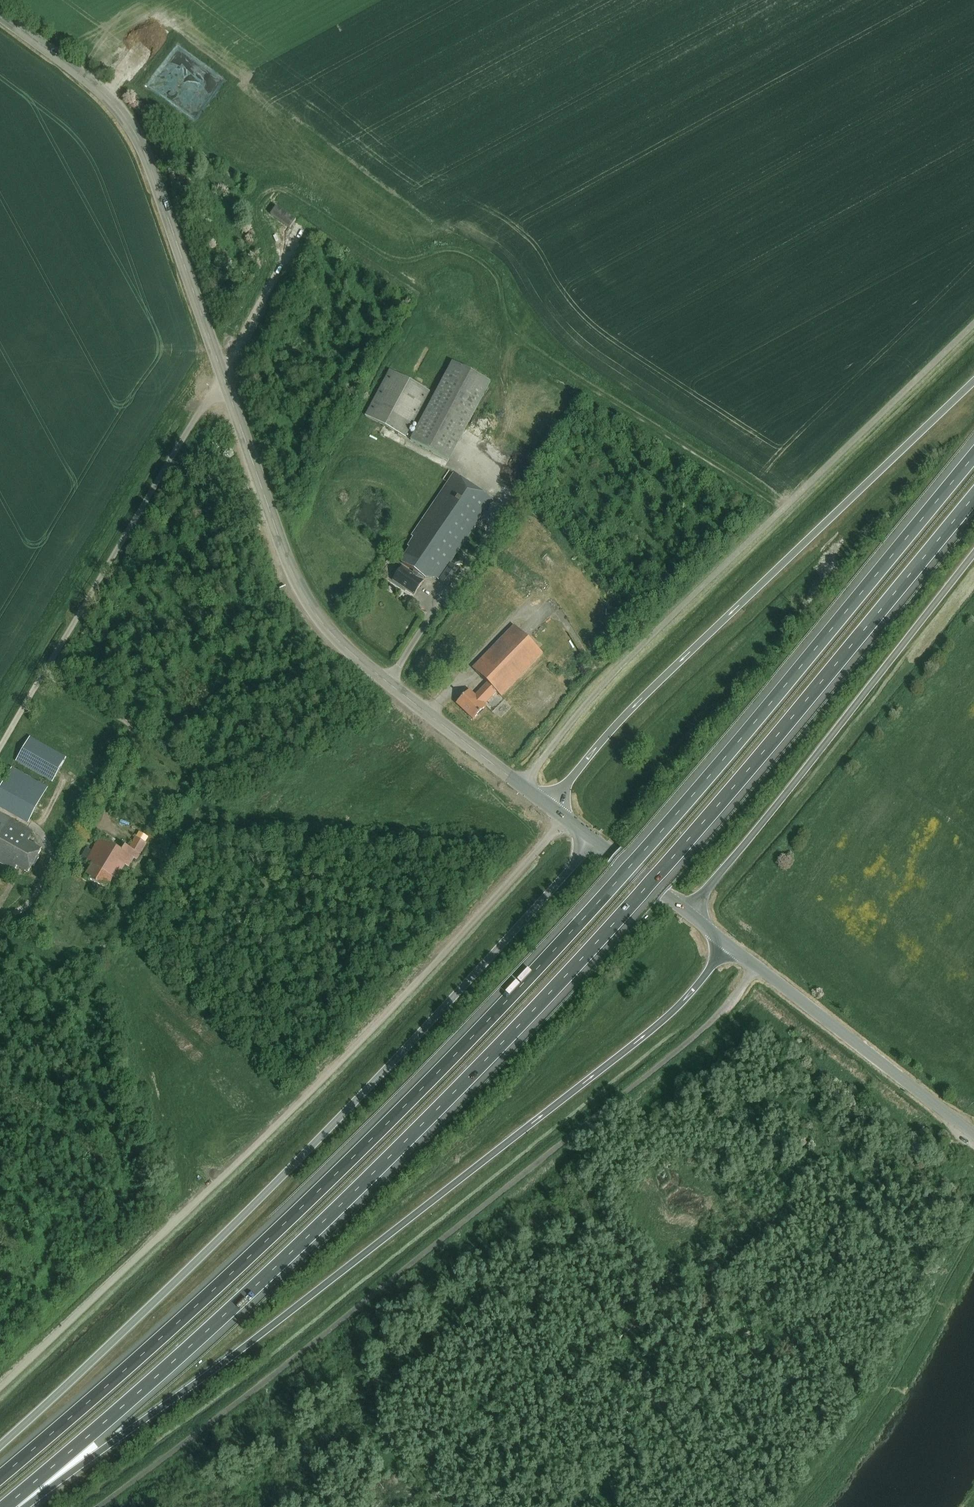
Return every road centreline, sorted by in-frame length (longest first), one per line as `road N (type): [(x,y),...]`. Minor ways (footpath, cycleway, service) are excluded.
road 1 (motorway): [(973,456),(589,906),(262,1245),(0,1478)]
road 2 (motorway): [(3,1506),(181,1356),(617,923),(973,497)]
road 3 (motorway): [(16,1506),(247,1347),(590,1081),(681,1005),(729,945)]
road 4 (motorway): [(594,840),(198,1262),(0,1447)]
road 5 (unclassified): [(0,1388),(380,1022),(566,819)]
road 6 (unclassified): [(522,787),(626,661),(973,322)]
road 7 (motorway): [(973,381),(620,721),(548,806)]
road 8 (tertiary): [(522,787),(321,630),(290,573),(222,374)]
road 9 (motorway): [(690,913),(973,538)]
road 10 (tertiary): [(222,374),(130,124),(107,96),(0,15)]
road 11 (track): [(0,701),(200,372),(199,356),(212,346)]
road 12 (unclassified): [(45,673),(222,374)]
road 13 (secondary): [(973,1134),(729,945)]
road 14 (unclassified): [(97,832),(133,759),(130,724),(45,673)]
road 15 (secondary): [(690,913),(594,840)]

